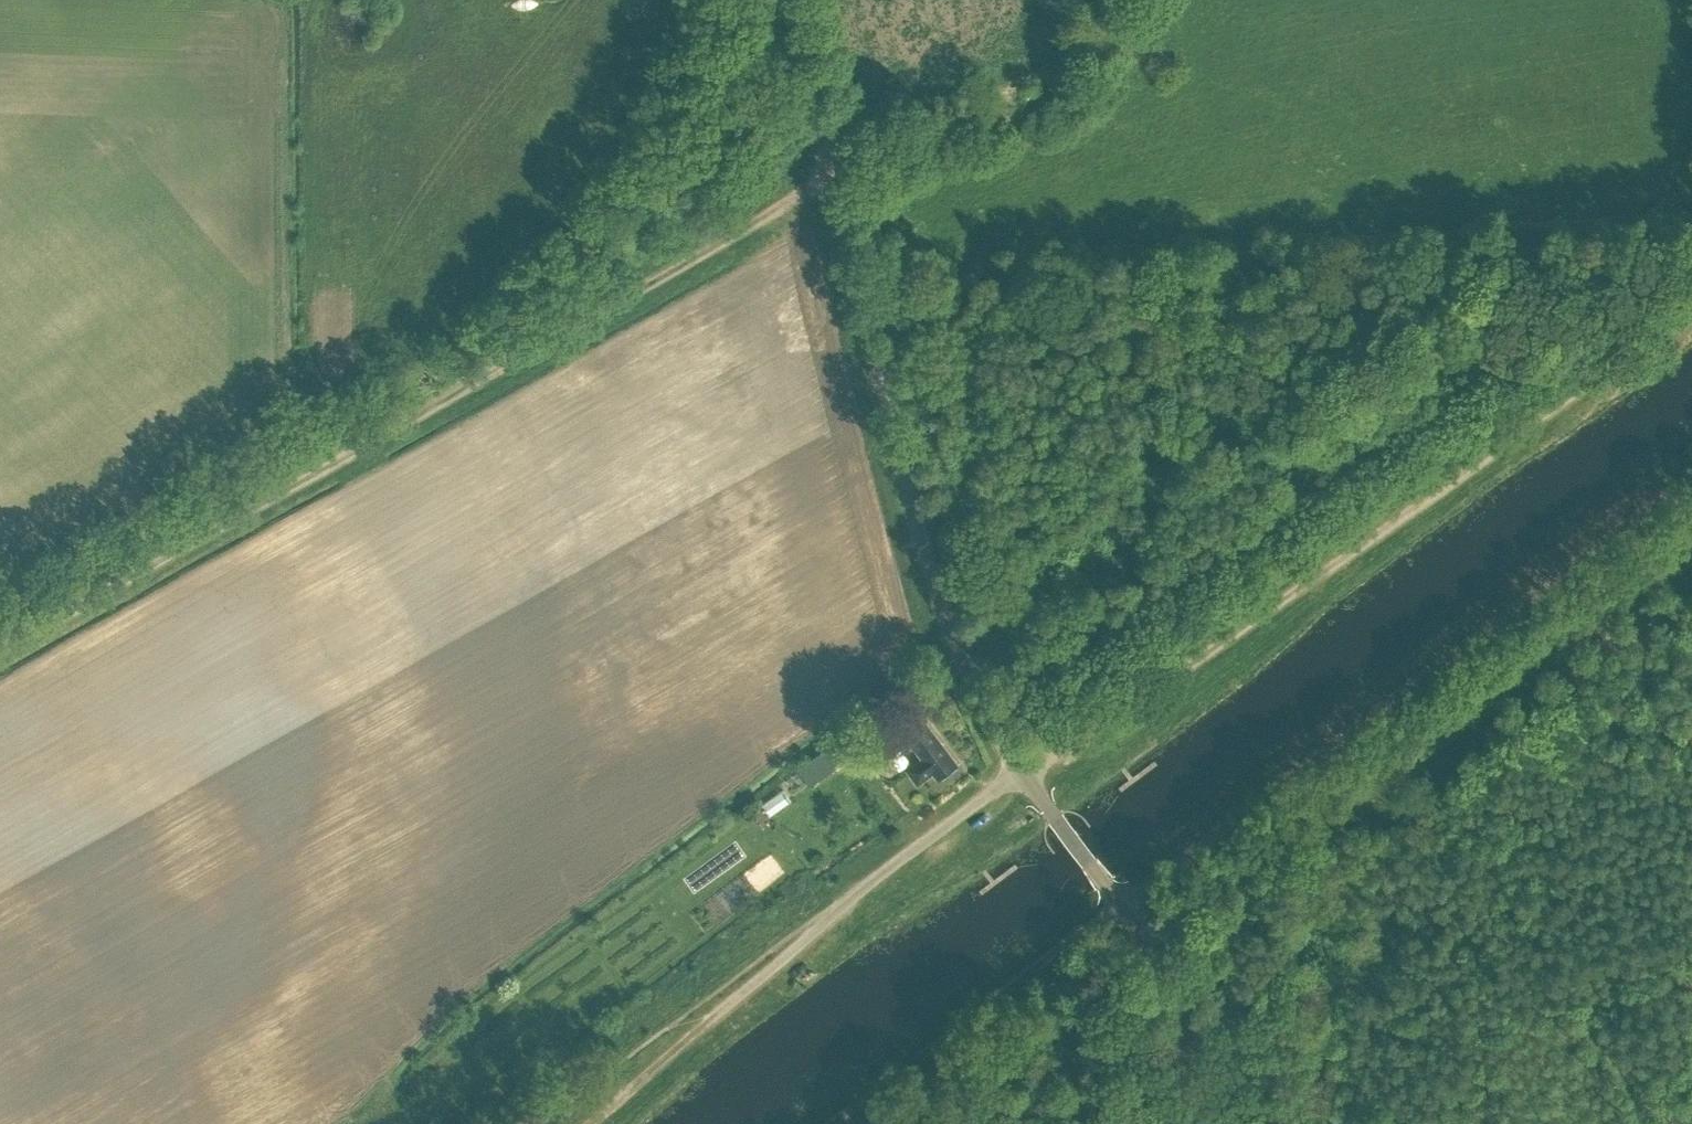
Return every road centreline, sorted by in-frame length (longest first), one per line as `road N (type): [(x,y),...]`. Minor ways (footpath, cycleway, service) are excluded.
road 1 (unclassified): [(1188,1123),(1167,984),(995,728),(935,584),(791,0)]
road 2 (track): [(827,1123),(1691,469)]
road 3 (track): [(849,901),(973,806),(1691,303)]
road 4 (track): [(0,653),(833,173)]
road 5 (track): [(849,901),(588,1123)]

